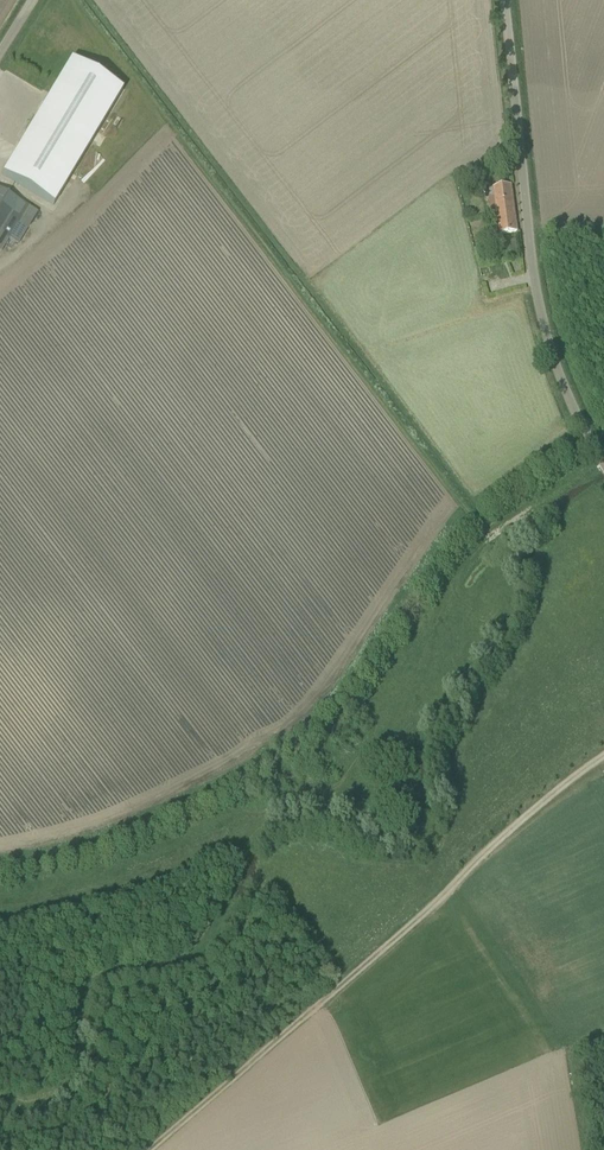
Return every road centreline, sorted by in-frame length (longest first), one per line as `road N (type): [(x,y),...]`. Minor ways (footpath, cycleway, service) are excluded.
road 1 (track): [(603,763),(153,1149)]
road 2 (unclassified): [(603,463),(548,350),(533,273),(505,0)]

